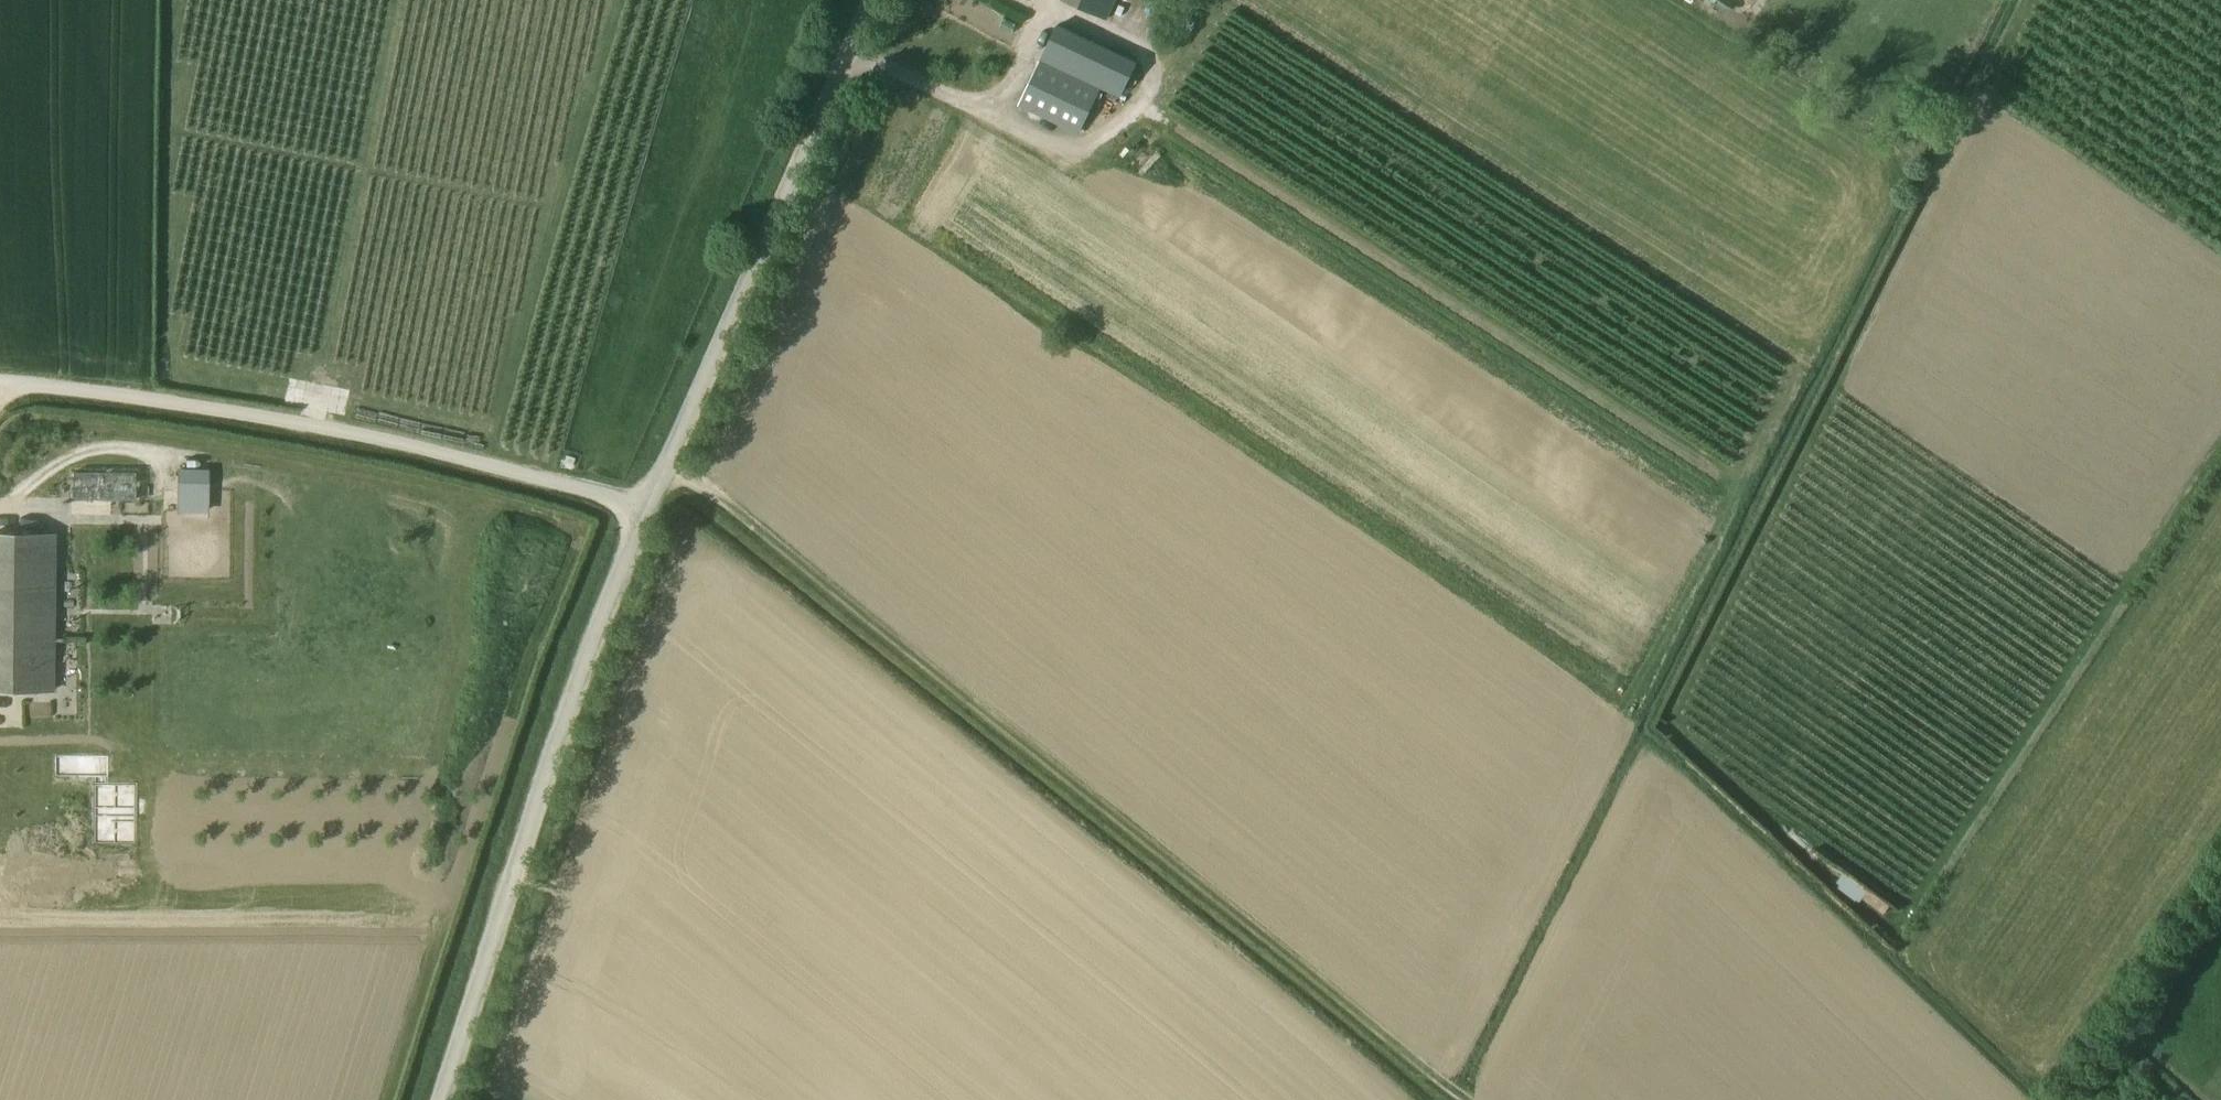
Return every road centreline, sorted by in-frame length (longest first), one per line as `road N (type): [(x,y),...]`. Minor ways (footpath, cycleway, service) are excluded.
road 1 (unclassified): [(0,385),(402,446),(651,513)]
road 2 (unclassified): [(445,1099),(535,822),(651,513)]
road 3 (unclassified): [(651,513),(876,0)]

